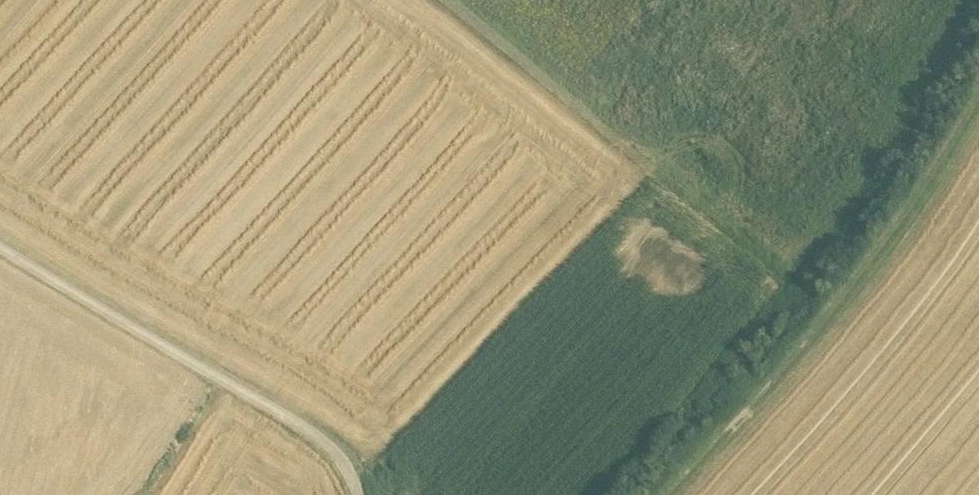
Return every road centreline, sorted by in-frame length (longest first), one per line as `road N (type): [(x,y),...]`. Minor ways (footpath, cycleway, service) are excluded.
road 1 (track): [(978,29),(911,143),(809,285),(442,0)]
road 2 (track): [(978,145),(919,242),(691,494)]
road 3 (track): [(357,494),(344,462),(311,433),(0,246)]

